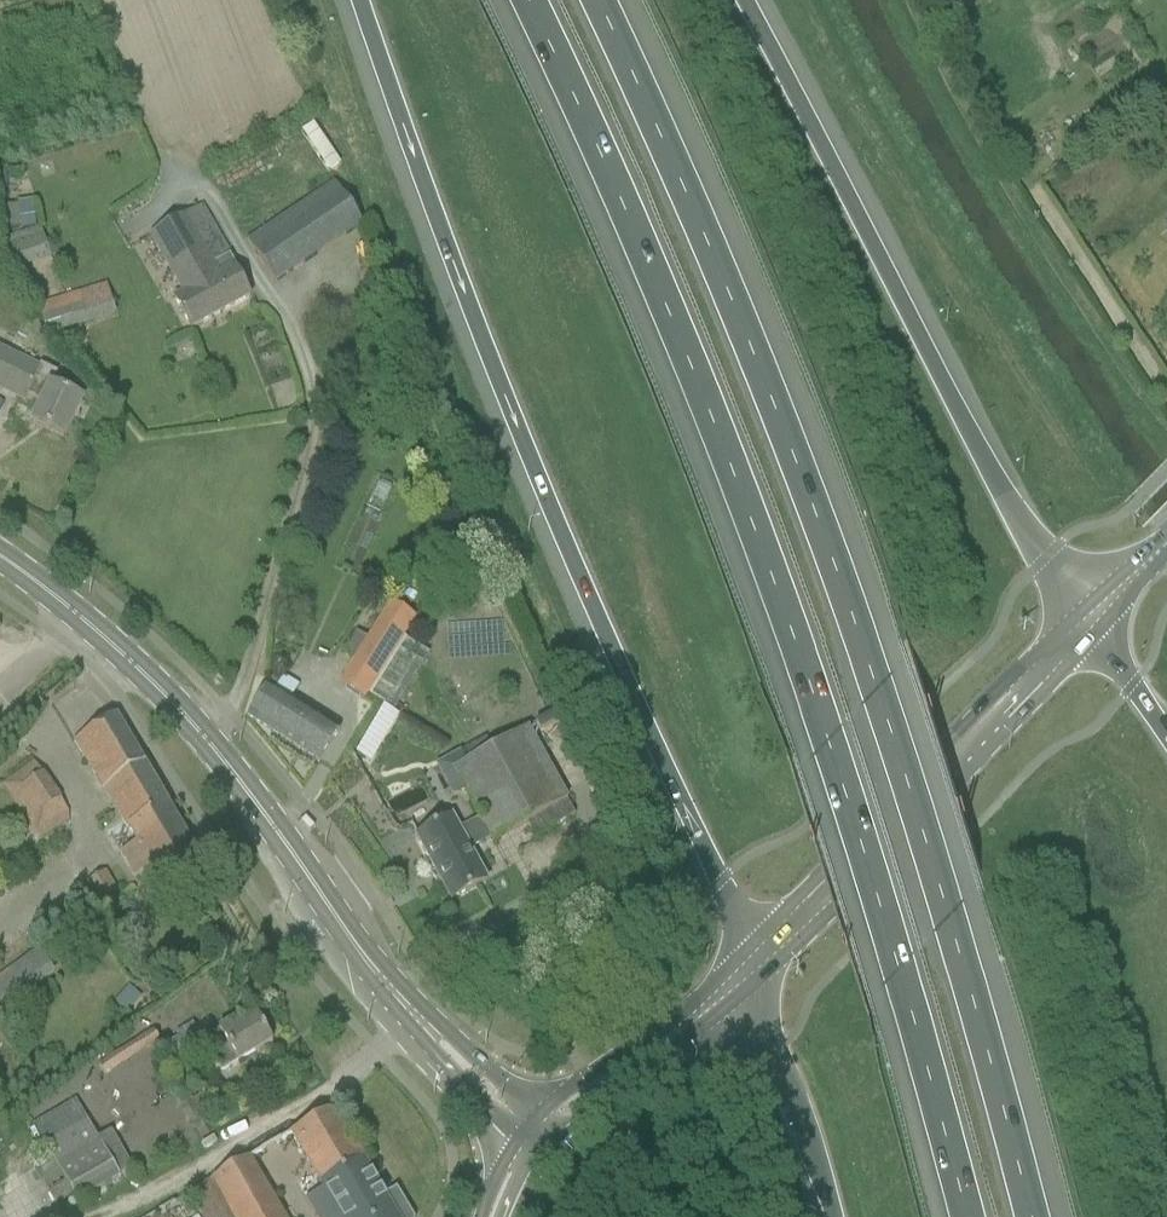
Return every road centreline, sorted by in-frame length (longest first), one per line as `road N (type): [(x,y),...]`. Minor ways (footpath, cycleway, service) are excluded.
road 1 (motorway): [(526,0),(586,120),(774,587),(898,970),(964,1216)]
road 2 (motorway): [(1030,1216),(878,693),(722,277),(595,0)]
road 3 (motorway): [(359,0),(532,469),(720,883),(751,973)]
road 4 (tertiary): [(541,1144),(348,939),(172,694),(0,556)]
road 5 (motorway): [(1091,623),(992,477),(743,0)]
road 6 (secondary): [(751,973),(1091,623)]
road 7 (secondary): [(541,1144),(751,973)]
road 8 (motorway): [(751,973),(834,1216)]
road 9 (motorway): [(1166,738),(1091,623)]

